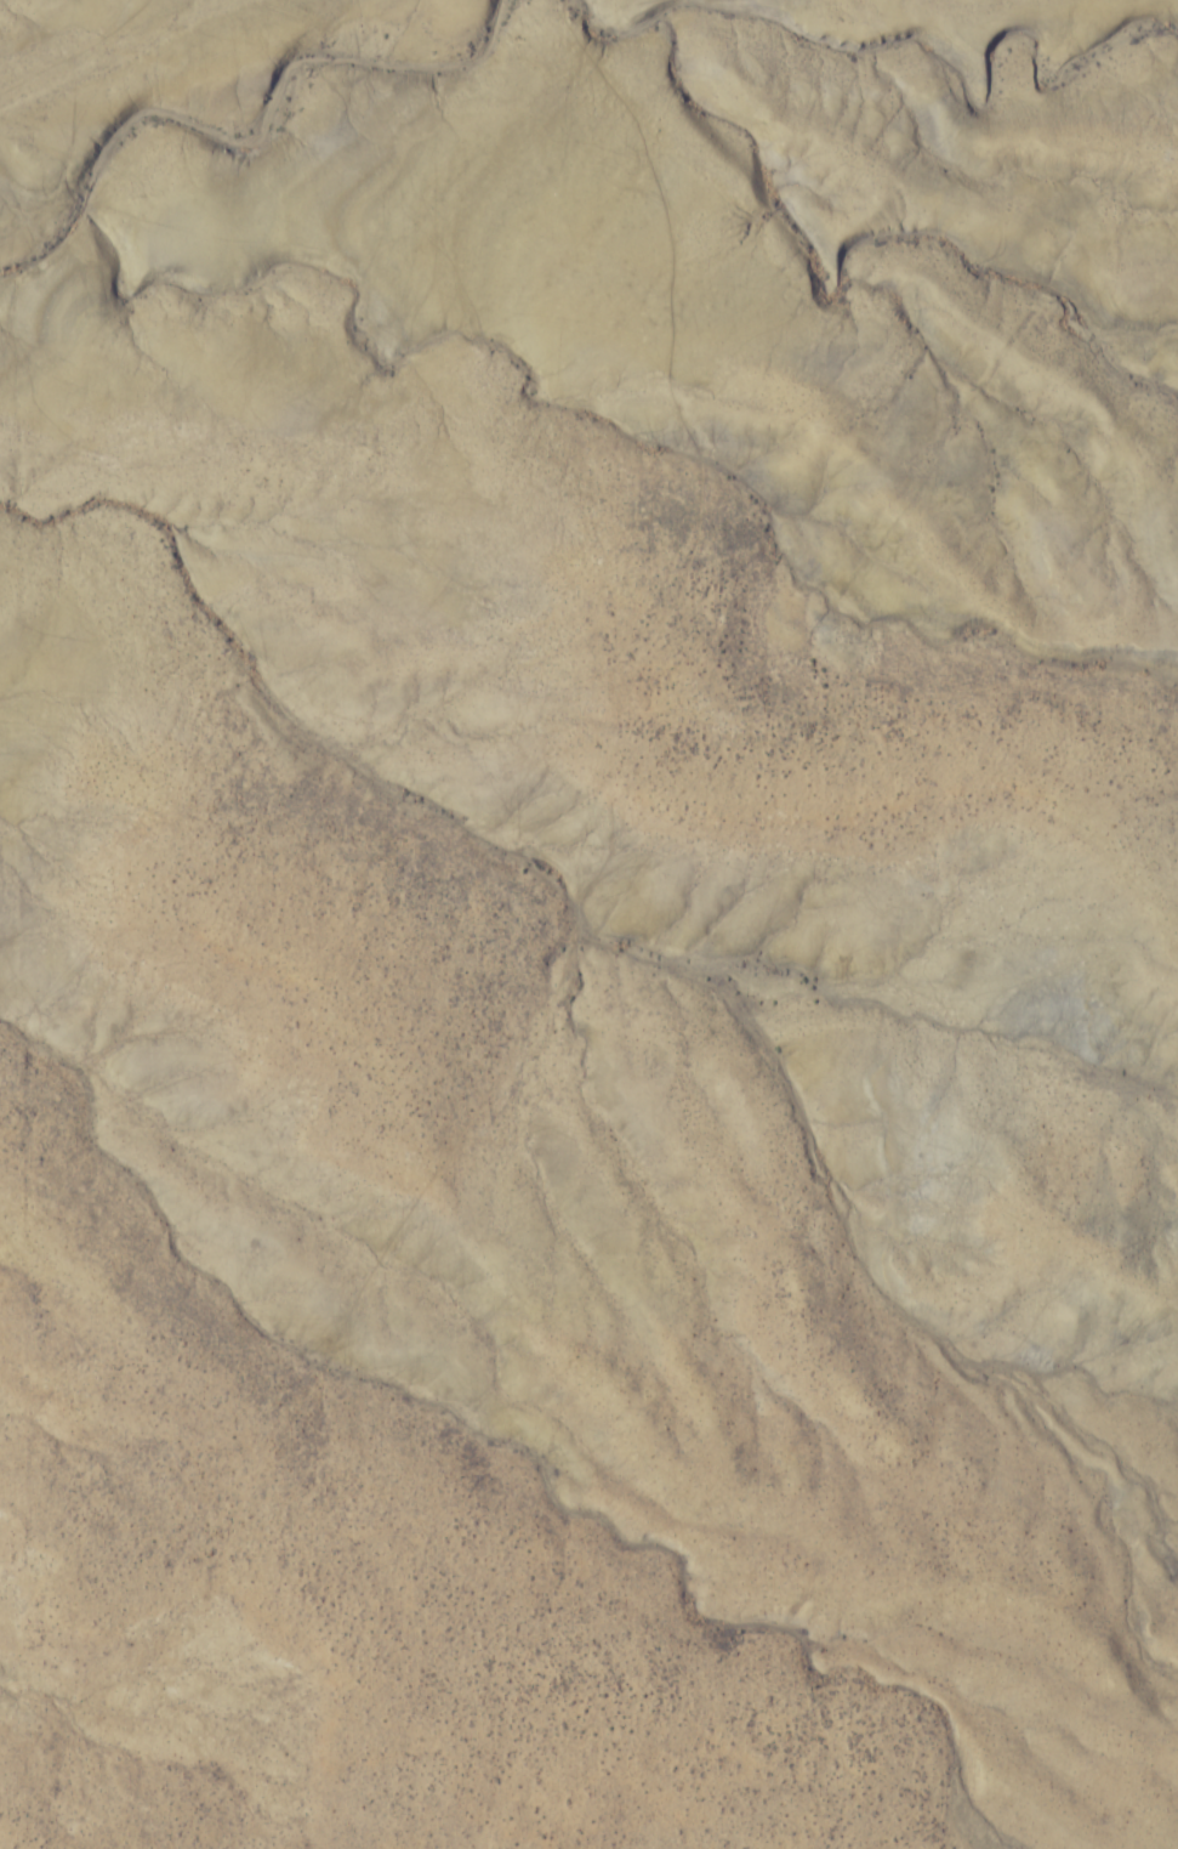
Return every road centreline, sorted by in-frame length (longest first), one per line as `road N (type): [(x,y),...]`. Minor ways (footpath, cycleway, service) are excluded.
road 1 (track): [(117,0),(0,52)]

